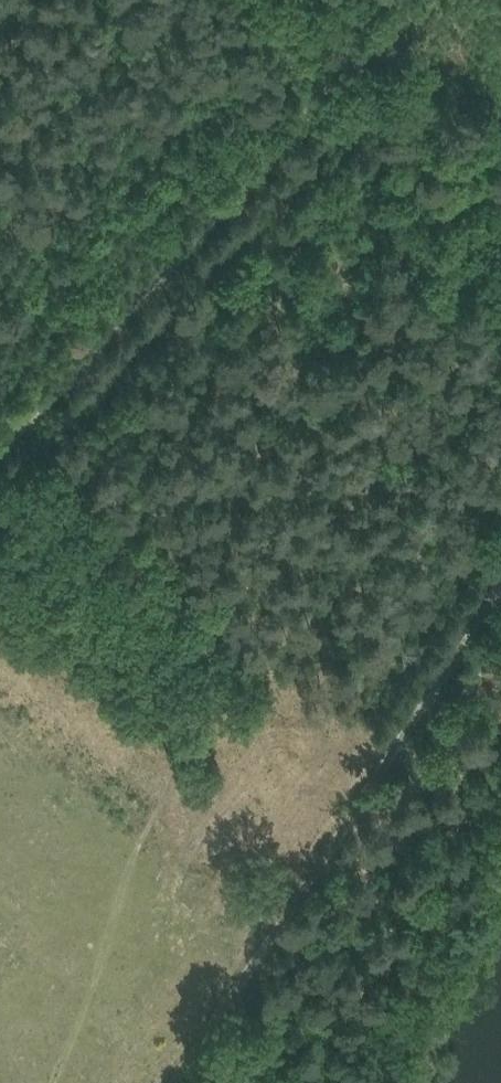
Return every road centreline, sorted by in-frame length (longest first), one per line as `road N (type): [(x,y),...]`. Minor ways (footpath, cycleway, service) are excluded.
road 1 (track): [(438,0),(0,453)]
road 2 (track): [(188,1082),(500,592)]

